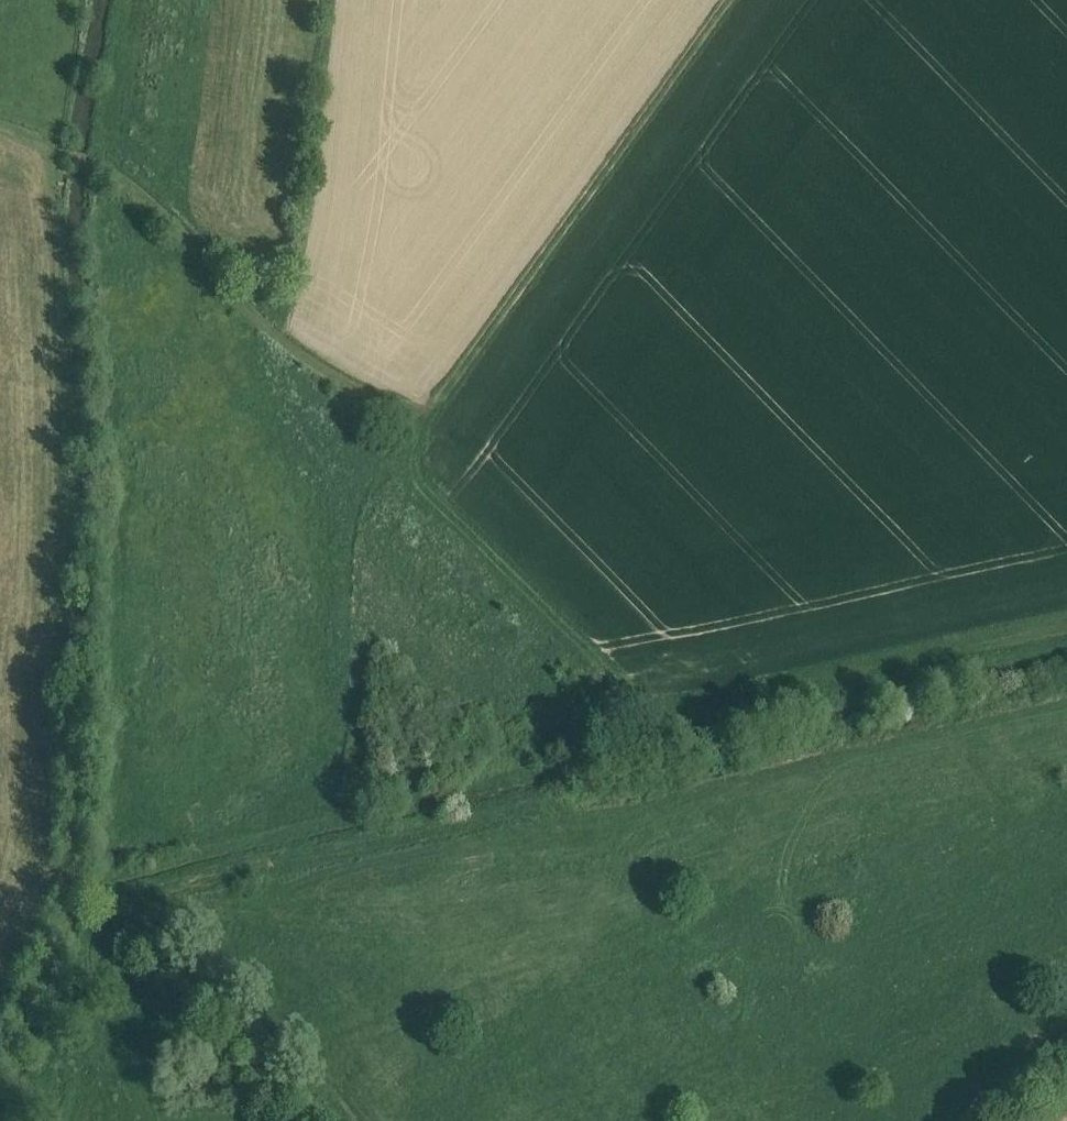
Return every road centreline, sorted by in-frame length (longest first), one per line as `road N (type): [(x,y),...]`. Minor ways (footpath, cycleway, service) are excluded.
road 1 (track): [(730,0),(441,403),(406,408),(342,382),(265,323),(147,194),(102,166),(0,126)]

